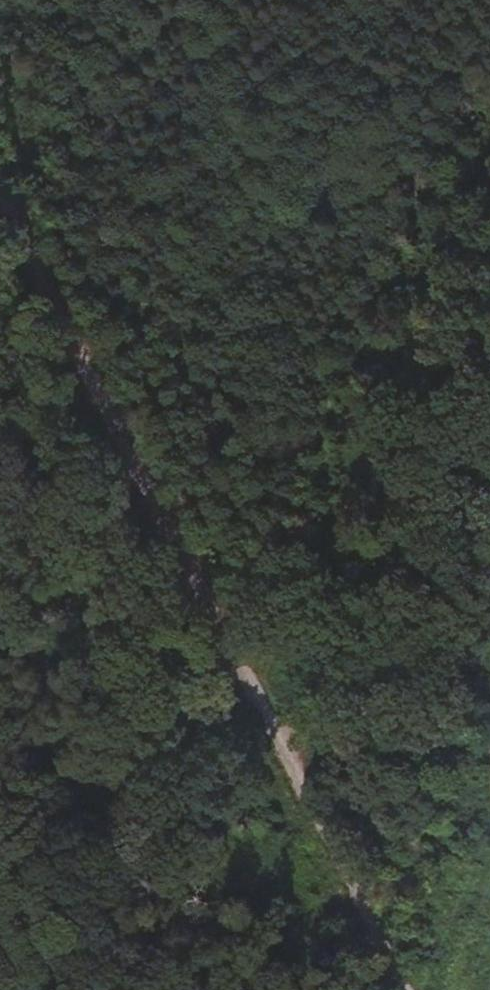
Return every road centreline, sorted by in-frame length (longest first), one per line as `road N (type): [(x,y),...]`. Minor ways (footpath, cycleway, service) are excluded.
road 1 (unclassified): [(0,198),(407,989)]
road 2 (track): [(255,702),(489,199)]

